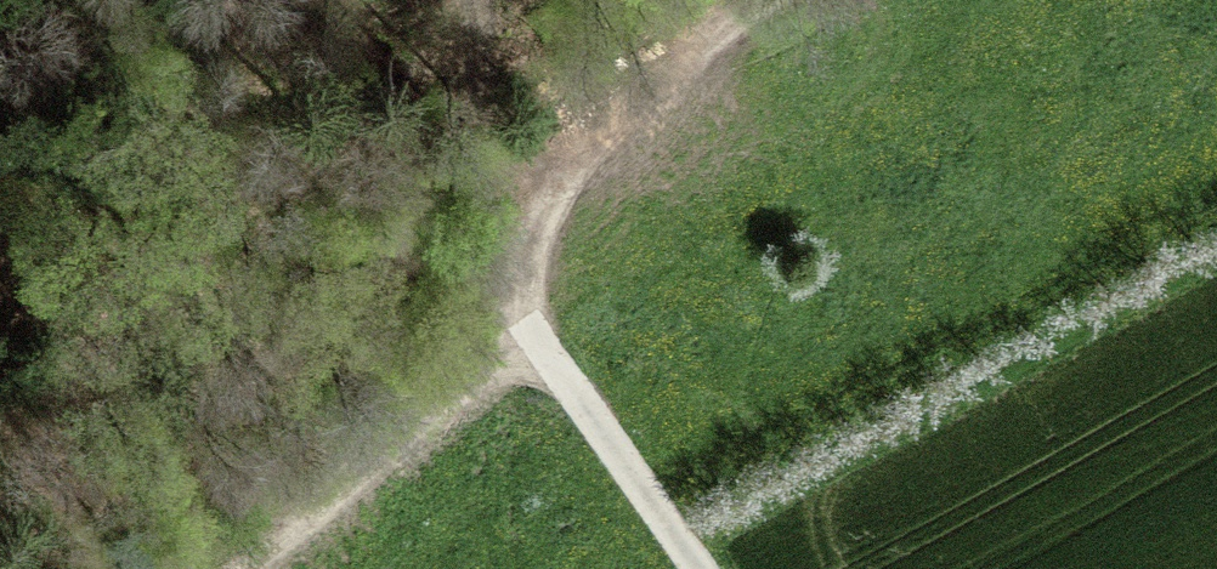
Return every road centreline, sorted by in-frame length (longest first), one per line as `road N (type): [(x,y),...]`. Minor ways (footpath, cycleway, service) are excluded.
road 1 (track): [(525,293),(349,483),(239,568)]
road 2 (track): [(764,0),(593,149),(541,219),(525,293)]
road 3 (track): [(525,293),(542,349),(698,568)]

